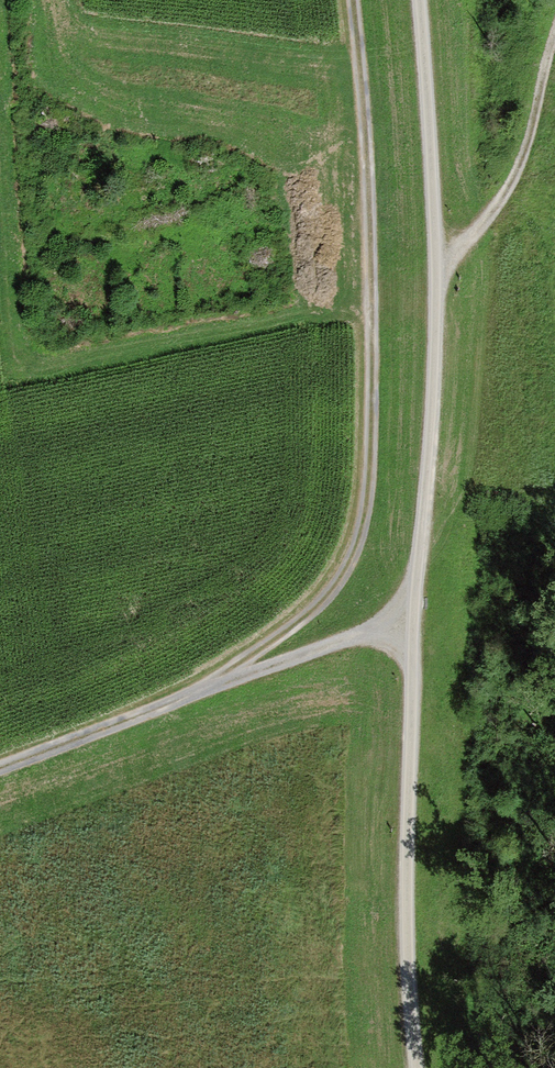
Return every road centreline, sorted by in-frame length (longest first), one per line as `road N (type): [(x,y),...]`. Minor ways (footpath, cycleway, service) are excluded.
road 1 (track): [(428,0),(436,271),(413,628),(407,924),(418,1067)]
road 2 (track): [(211,686),(327,595),(346,569),(365,512),(374,218),(352,0)]
road 3 (track): [(0,767),(344,640),(413,628)]
road 4 (track): [(436,271),(514,177),(554,34)]

